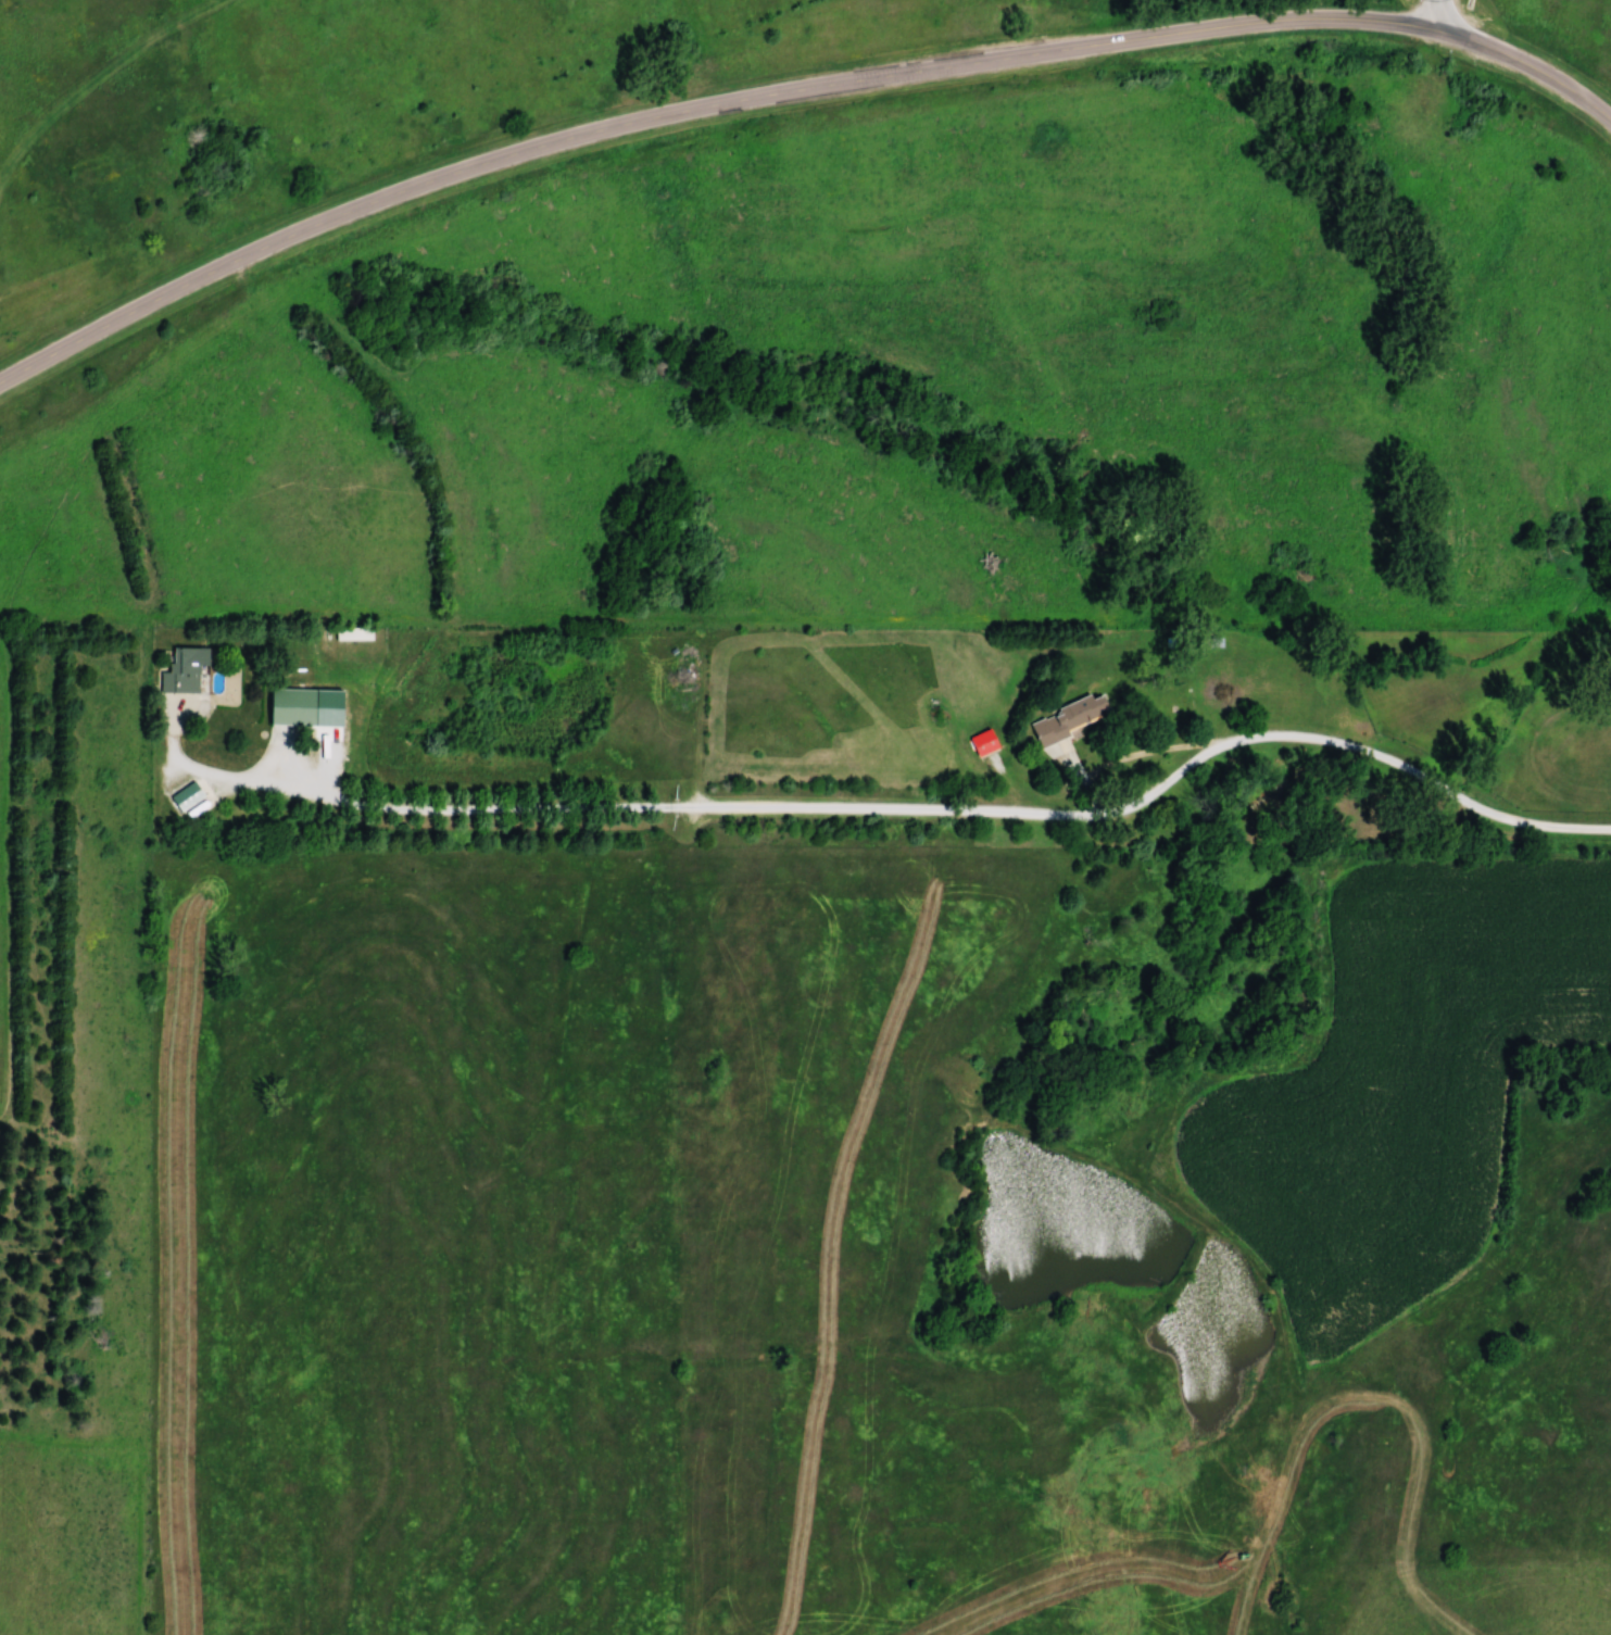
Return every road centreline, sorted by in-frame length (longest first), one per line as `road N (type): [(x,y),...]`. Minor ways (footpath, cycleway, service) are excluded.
road 1 (tertiary): [(1437,33),(1382,21),(1285,18),(784,89),(612,125),(436,177),(292,232),(0,381)]
road 2 (tertiary): [(1610,118),(1515,59),(1437,33)]

